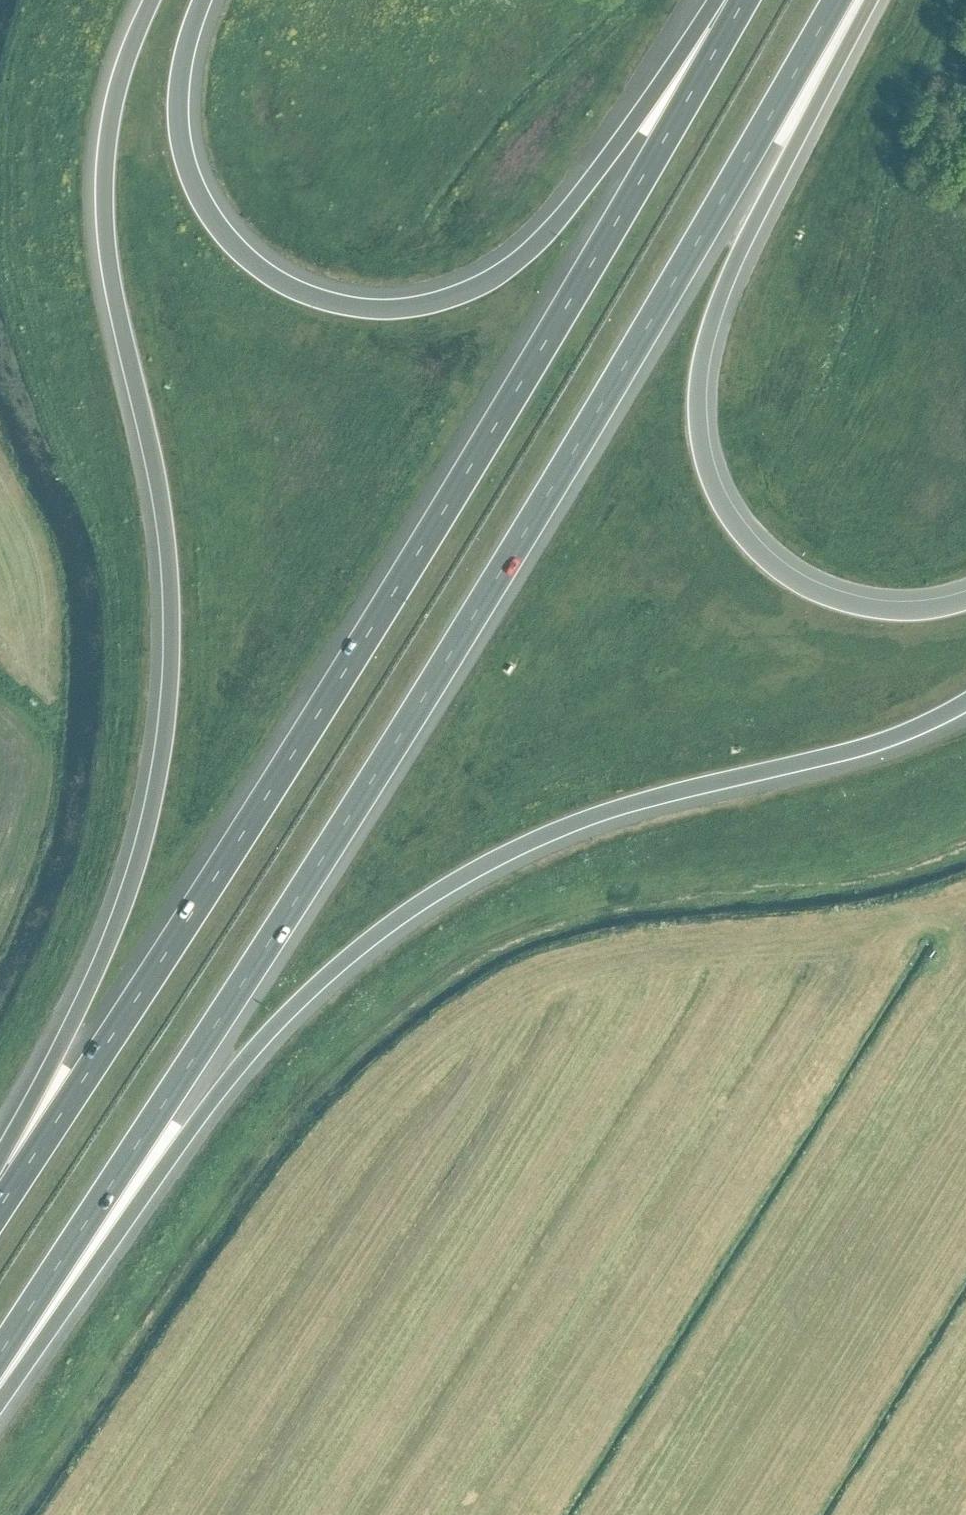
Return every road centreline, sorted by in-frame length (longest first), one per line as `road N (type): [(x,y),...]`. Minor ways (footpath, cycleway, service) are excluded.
road 1 (motorway): [(0,1355),(469,626),(835,0)]
road 2 (motorway): [(743,0),(401,580),(0,1204)]
road 3 (motorway): [(0,1403),(212,1106),(344,964),(452,881),(616,810),(860,746),(965,702)]
road 4 (motorway): [(149,0),(109,92),(97,152),(109,298),(147,456),(163,573),(165,695),(152,803),(113,921),(0,1176)]
road 5 (motorway): [(739,0),(600,171),(514,258),(478,282),(377,304),(304,293),(275,277),(223,230),(197,191),(178,123),(181,78),(204,0)]
road 6 (motorway): [(965,603),(857,607),(788,581),(731,521),(710,480),(697,418),(714,301),(876,0)]

